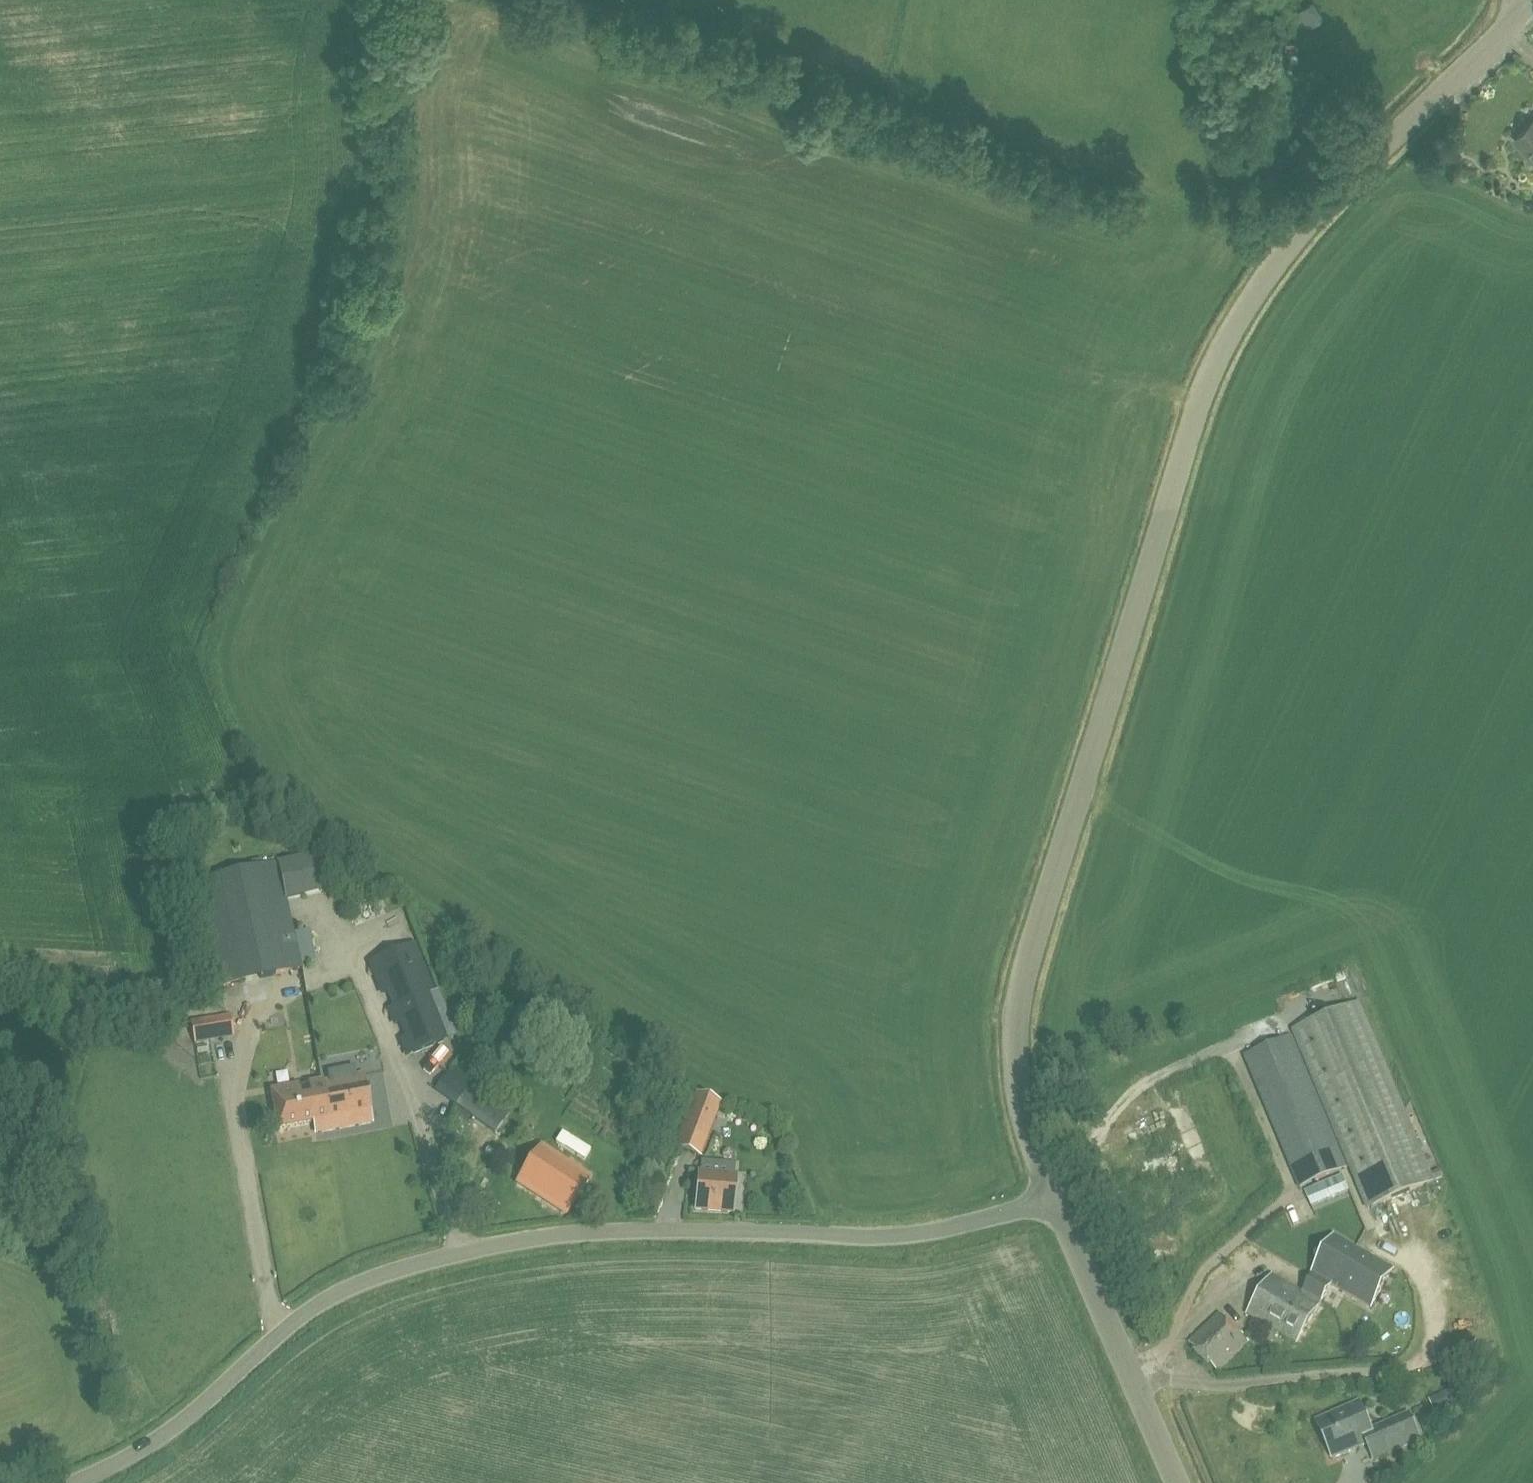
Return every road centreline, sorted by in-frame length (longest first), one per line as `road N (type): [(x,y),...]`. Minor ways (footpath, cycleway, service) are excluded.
road 1 (unclassified): [(1050,1202),(1022,1119),(1015,1064),(1023,967),(1214,366),(1294,241),(1530,3)]
road 2 (unclassified): [(67,1482),(179,1424),(306,1312),(408,1269),(599,1233),(906,1235),(1050,1202)]
road 3 (unclassified): [(1174,1482),(1050,1202)]

